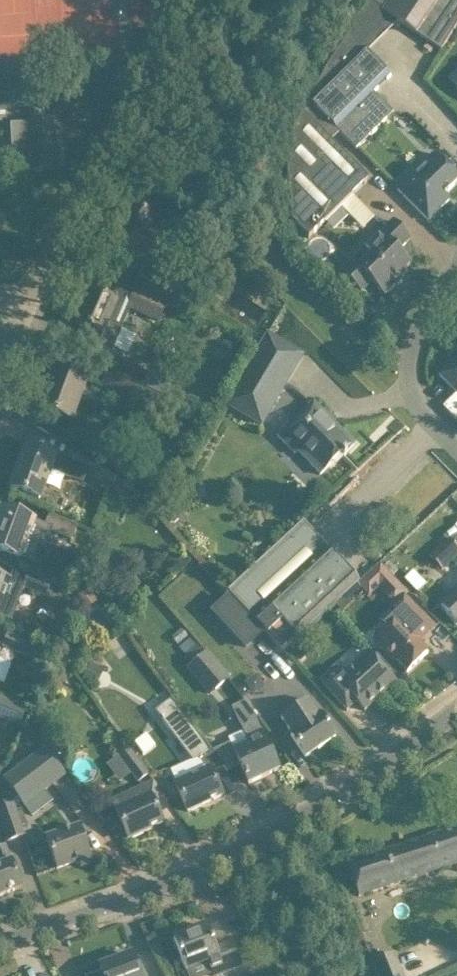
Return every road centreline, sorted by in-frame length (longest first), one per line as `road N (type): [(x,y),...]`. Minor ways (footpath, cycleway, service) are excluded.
road 1 (tertiary): [(0,942),(268,836),(456,710)]
road 2 (residential): [(456,447),(424,415),(409,375),(414,345),(456,267)]

